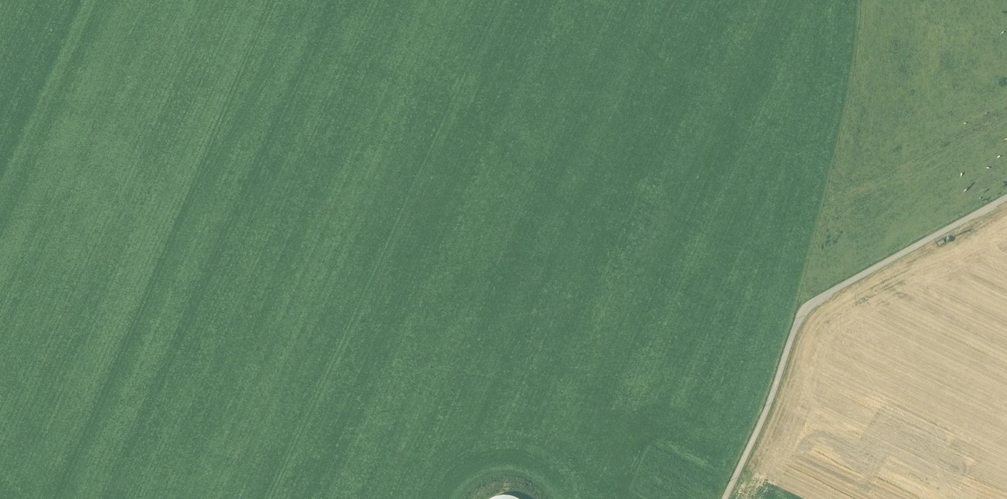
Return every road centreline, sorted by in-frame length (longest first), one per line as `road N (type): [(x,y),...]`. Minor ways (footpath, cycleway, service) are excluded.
road 1 (unclassified): [(1006,196),(836,288),(801,318),(726,498)]

